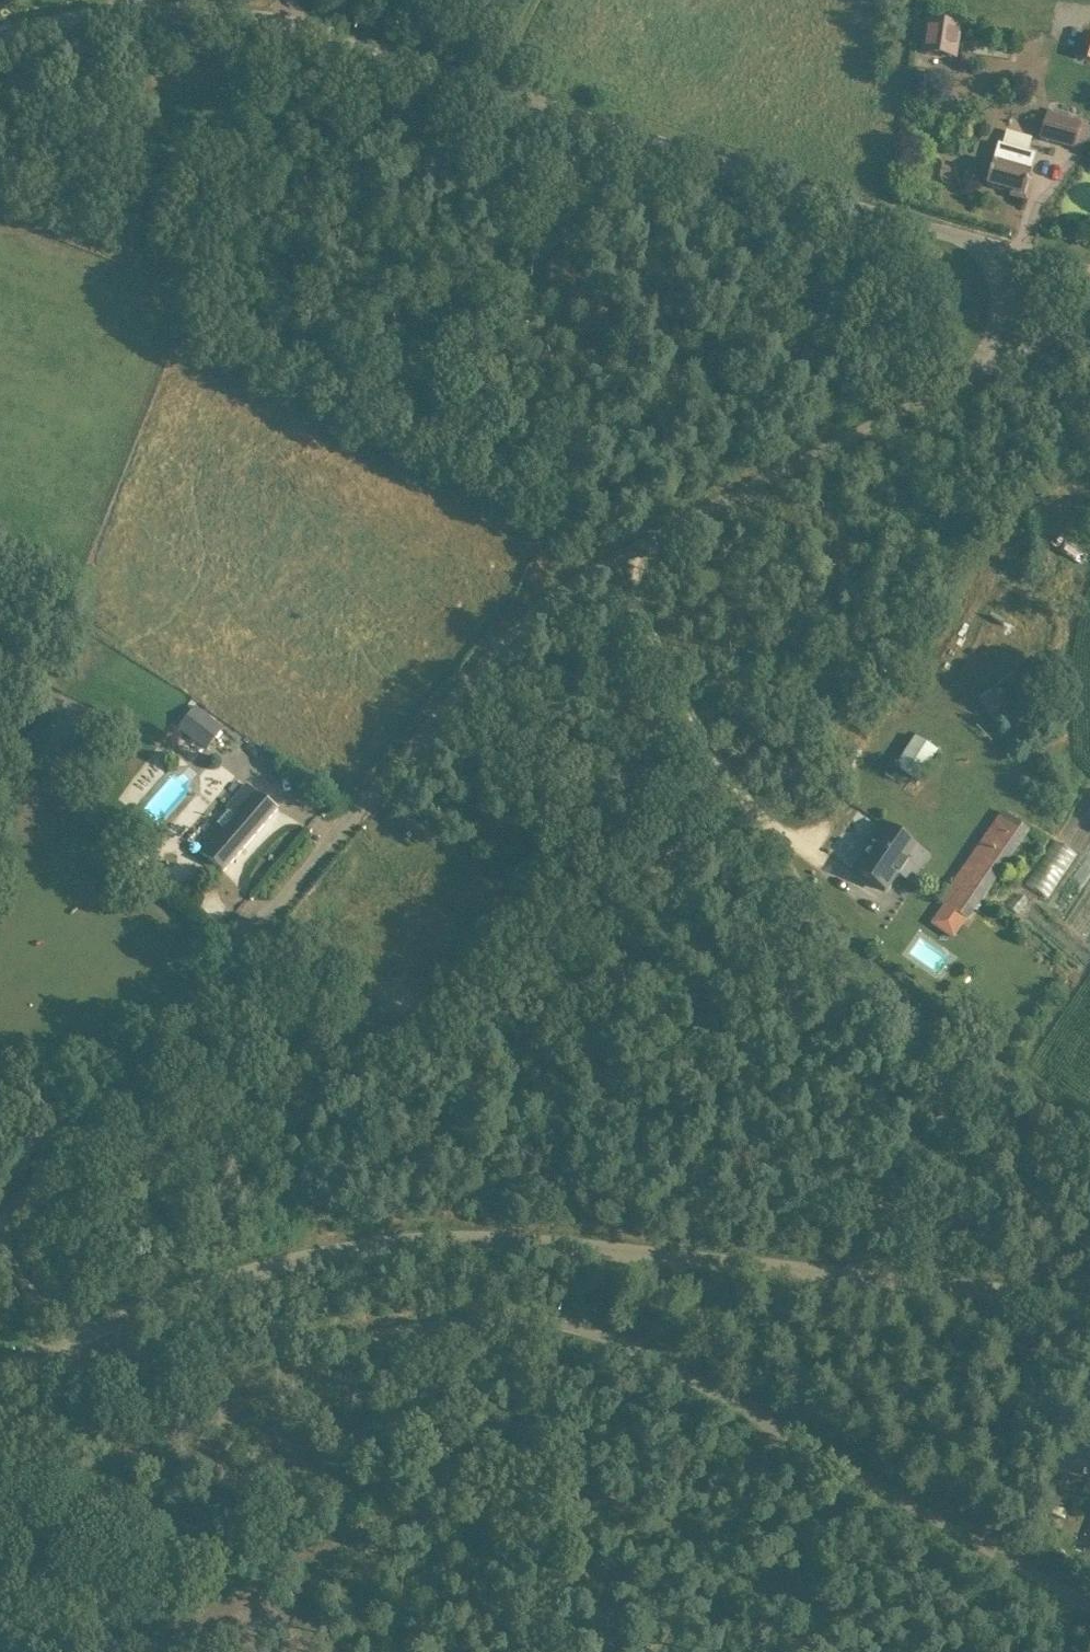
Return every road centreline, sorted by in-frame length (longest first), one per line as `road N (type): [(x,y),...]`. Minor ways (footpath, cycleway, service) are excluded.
road 1 (unclassified): [(0,1222),(487,658),(549,602),(648,540),(964,382)]
road 2 (unclassified): [(1089,1603),(638,1347),(571,1323),(493,1320),(0,1373)]
road 3 (unclassified): [(0,1371),(217,1281),(354,1245),(502,1240),(1089,1298)]
road 4 (unclassified): [(985,246),(305,24),(183,7),(108,12),(0,34)]
road 5 (unclassified): [(964,382),(989,342),(1005,283),(985,246)]
road 6 (track): [(83,1335),(23,1281),(1,1220)]
road 7 (unclassified): [(964,382),(1089,320)]

